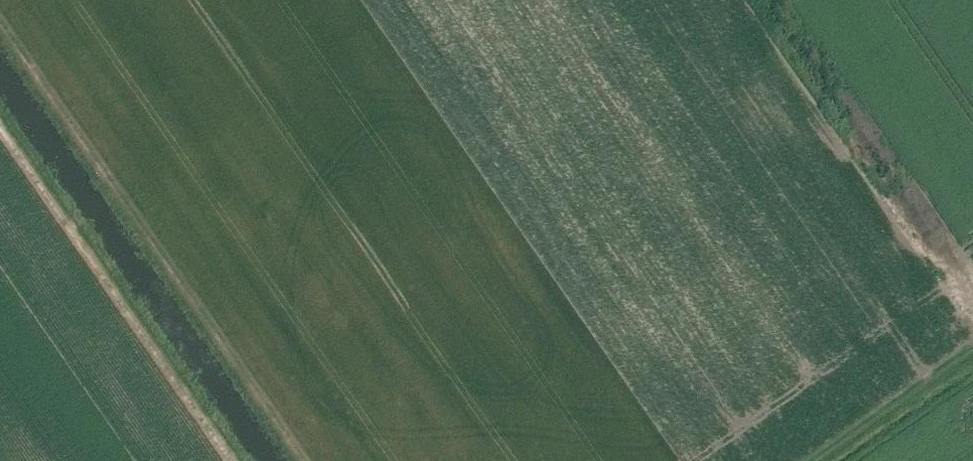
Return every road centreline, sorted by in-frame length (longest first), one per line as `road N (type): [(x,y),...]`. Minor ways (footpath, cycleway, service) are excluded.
road 1 (track): [(0,105),(246,460)]

